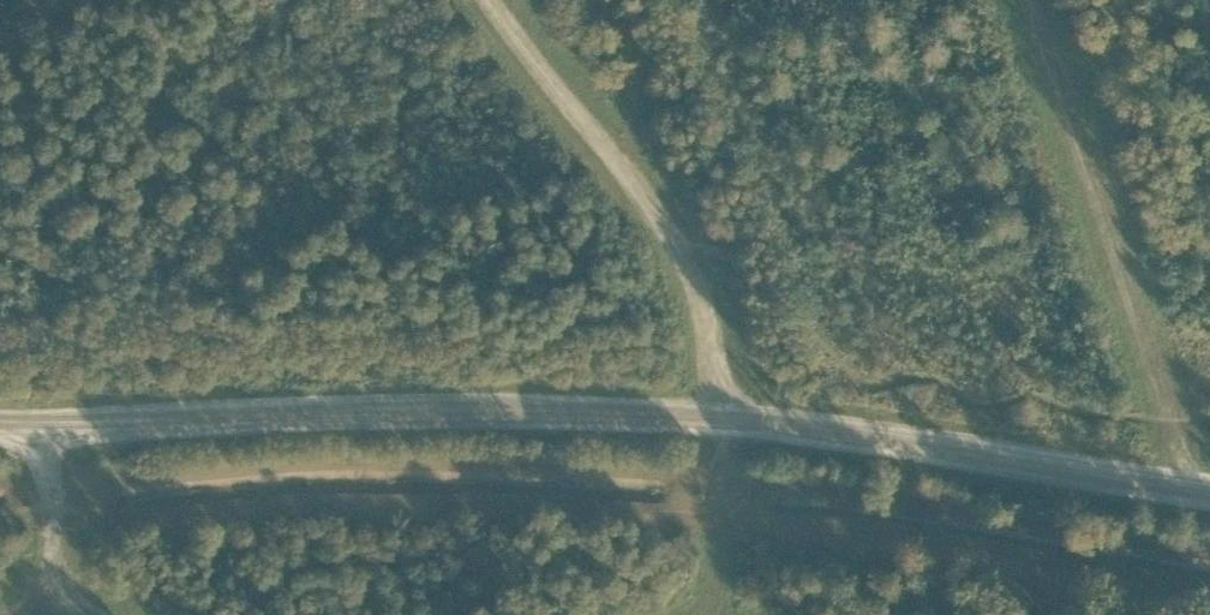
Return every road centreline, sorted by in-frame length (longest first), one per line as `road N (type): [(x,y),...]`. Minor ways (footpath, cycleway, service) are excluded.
road 1 (track): [(1209,496),(552,411),(93,430),(0,422)]
road 2 (track): [(682,247),(498,0)]
road 3 (track): [(727,430),(682,247)]

